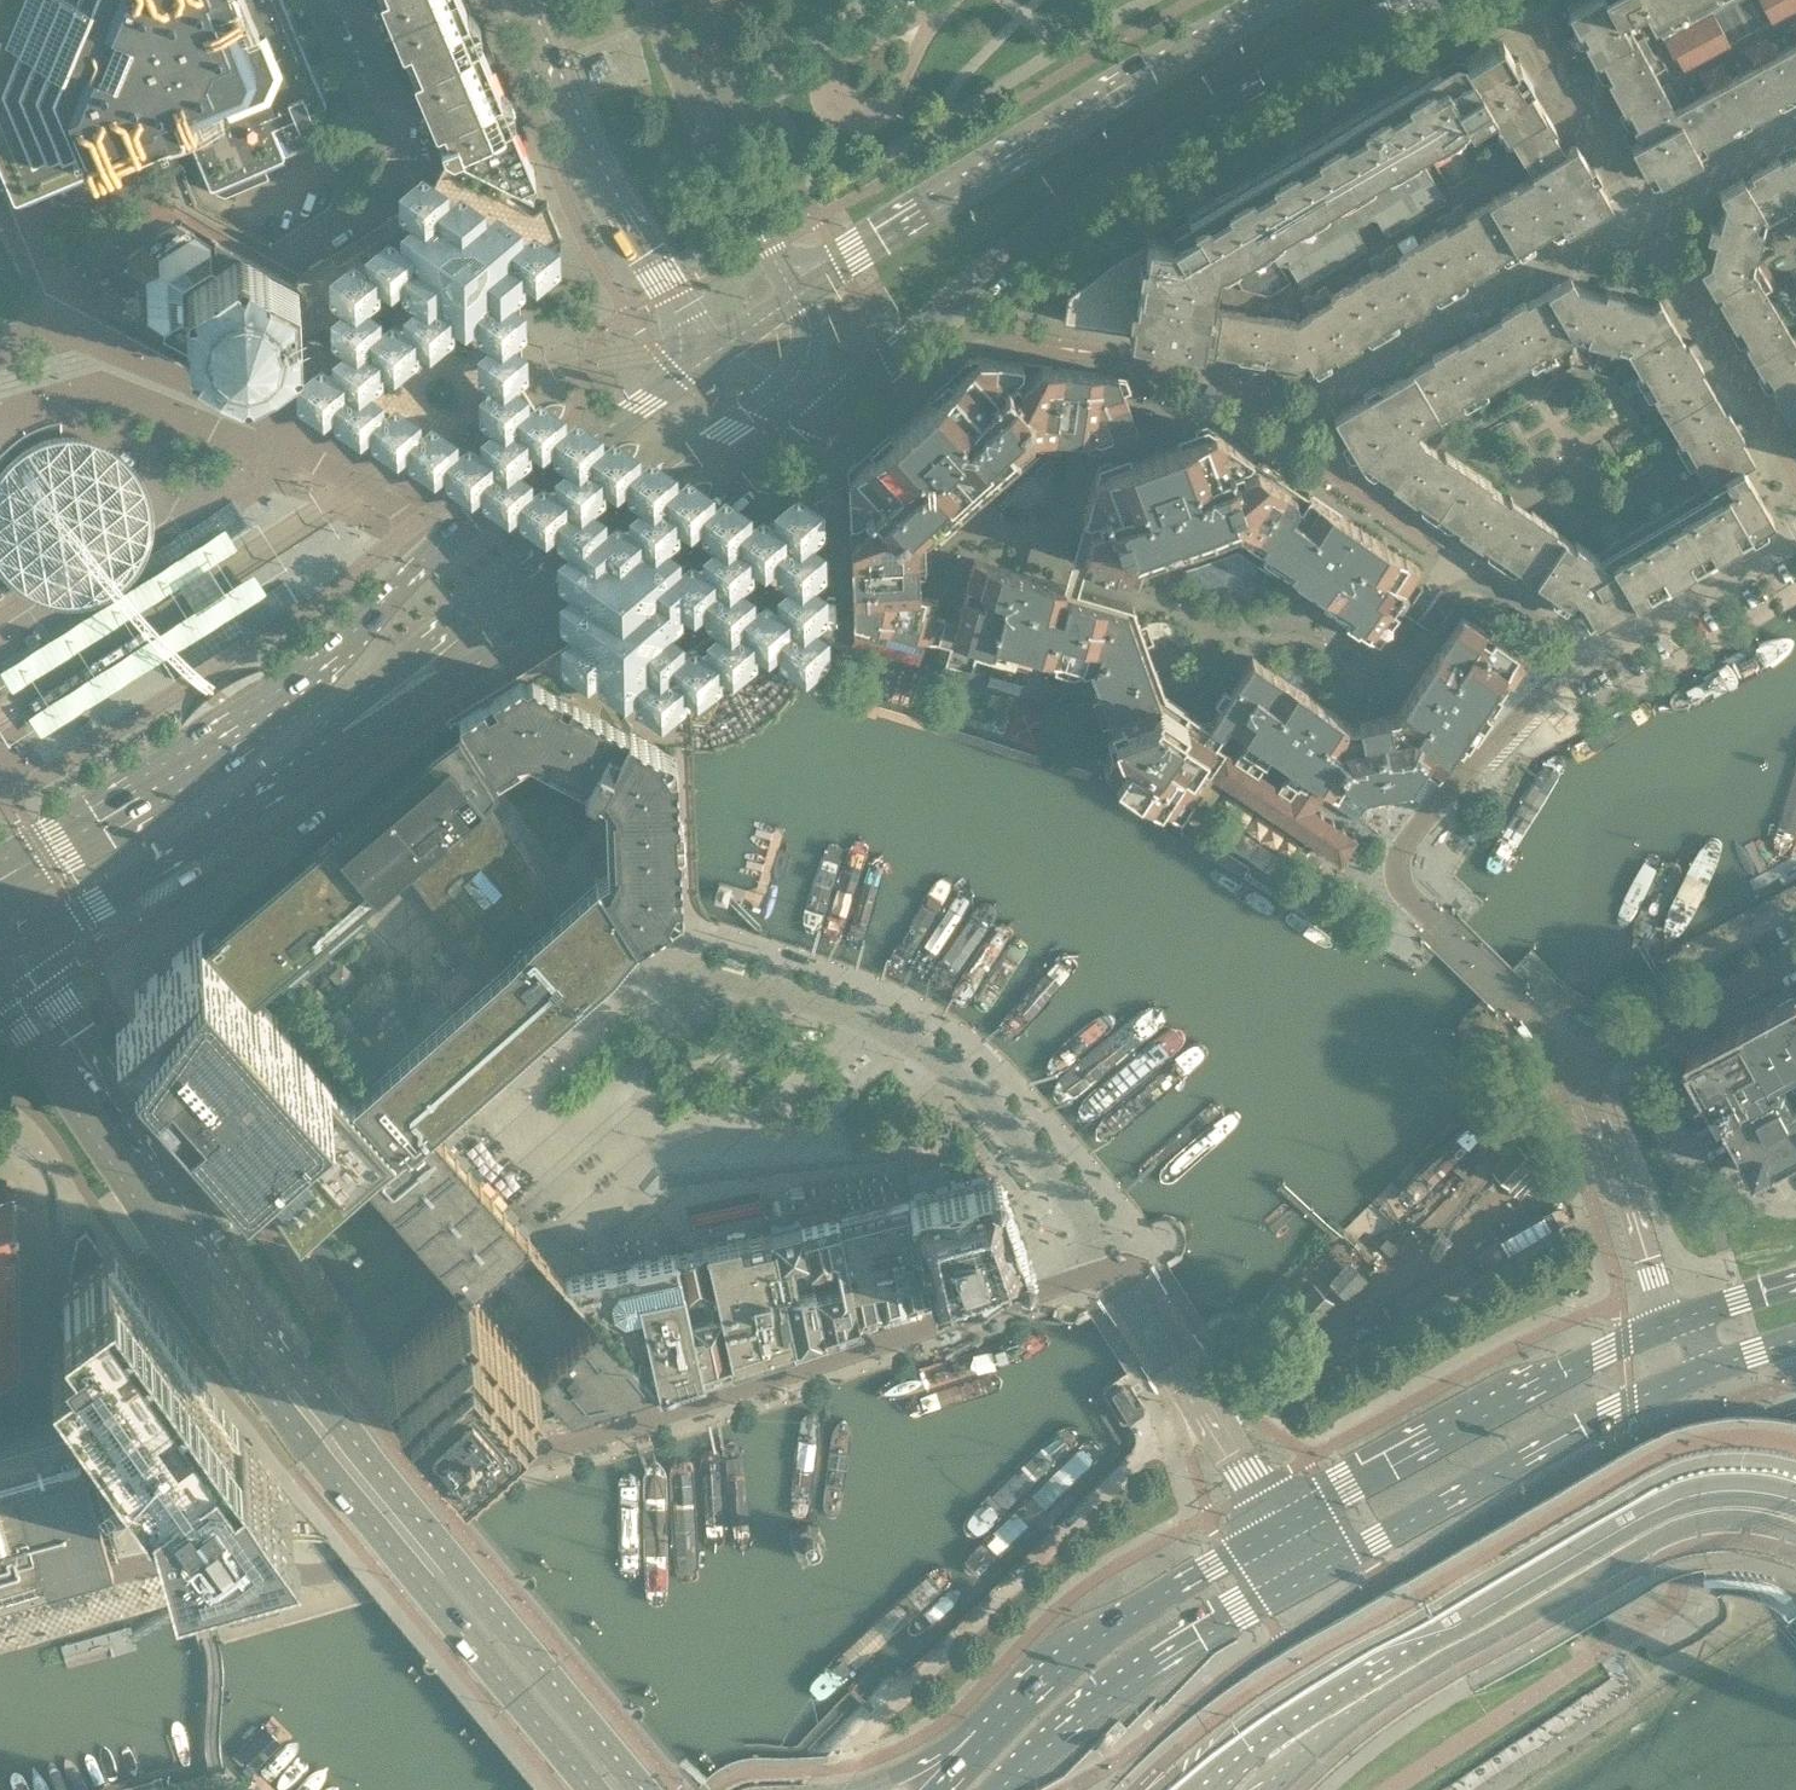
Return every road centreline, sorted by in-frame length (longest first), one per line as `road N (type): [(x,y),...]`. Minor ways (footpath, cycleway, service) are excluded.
road 1 (secondary): [(649,1789),(285,1355),(22,943)]
road 2 (residential): [(141,1566),(298,1575),(341,1570),(490,1470),(1106,1270)]
road 3 (secondary): [(0,1003),(259,1381),(598,1789)]
road 4 (secondary): [(845,400),(996,264),(1092,191),(1415,0)]
road 5 (secondary): [(326,743),(420,698),(737,496),(845,400)]
road 6 (residential): [(1106,1270),(1078,1209),(925,1055),(820,1007),(724,979),(644,976),(622,960)]
road 7 (secondary): [(326,743),(401,661),(555,544),(783,394)]
road 8 (residential): [(1583,653),(1441,797),(1397,867),(1403,891),(1580,1072)]
road 9 (secondary): [(1270,0),(1076,113),(794,298)]
road 10 (secondary): [(437,547),(268,708),(0,864)]
road 11 (secondary): [(1795,1503),(1754,1495),(1689,1503),(1348,1706)]
road 12 (primary): [(1309,1573),(1605,1413),(1720,1364)]
road 13 (primary): [(1668,1323),(1514,1390),(1280,1524)]
road 14 (primary): [(995,1789),(1117,1682),(1309,1573)]
road 15 (secondary): [(22,943),(187,847),(326,743)]
road 16 (residential): [(1491,1789),(1795,1596)]
road 17 (secondary): [(545,52),(588,149),(669,293),(720,349)]
road 18 (secondary): [(720,349),(437,547)]
road 19 (primary): [(1280,1524),(1135,1611),(1006,1722)]
road 20 (secondary): [(794,298),(698,116),(651,0)]
road 21 (residential): [(1280,1524),(1116,1274),(1106,1270)]
road 22 (residential): [(939,0),(833,58),(824,68),(827,92),(852,106),(882,96),(933,22)]
road 23 (residential): [(0,1403),(55,1388),(87,1391),(99,1405),(141,1566)]
road 24 (residential): [(545,52),(418,104),(394,100),(352,0)]
road 25 (residential): [(1580,1072),(1668,1323)]
road 26 (residential): [(1795,1211),(1716,1202),(1625,1046)]
road 27 (residential): [(1583,653),(1795,533)]
road 28 (residential): [(244,401),(415,521),(437,547)]
road 29 (residential): [(1795,954),(1625,1046)]
road 30 (secondary): [(1348,1706),(1287,1714),(1201,1789)]
road 31 (residential): [(1006,1722),(972,1726),(923,1762),(856,1789)]
road 32 (residential): [(1583,653),(1460,562)]
road 33 (residential): [(141,1566),(0,1606)]
road 34 (primary): [(1795,1282),(1668,1323)]
road 35 (secondary): [(1261,1789),(1348,1706)]

